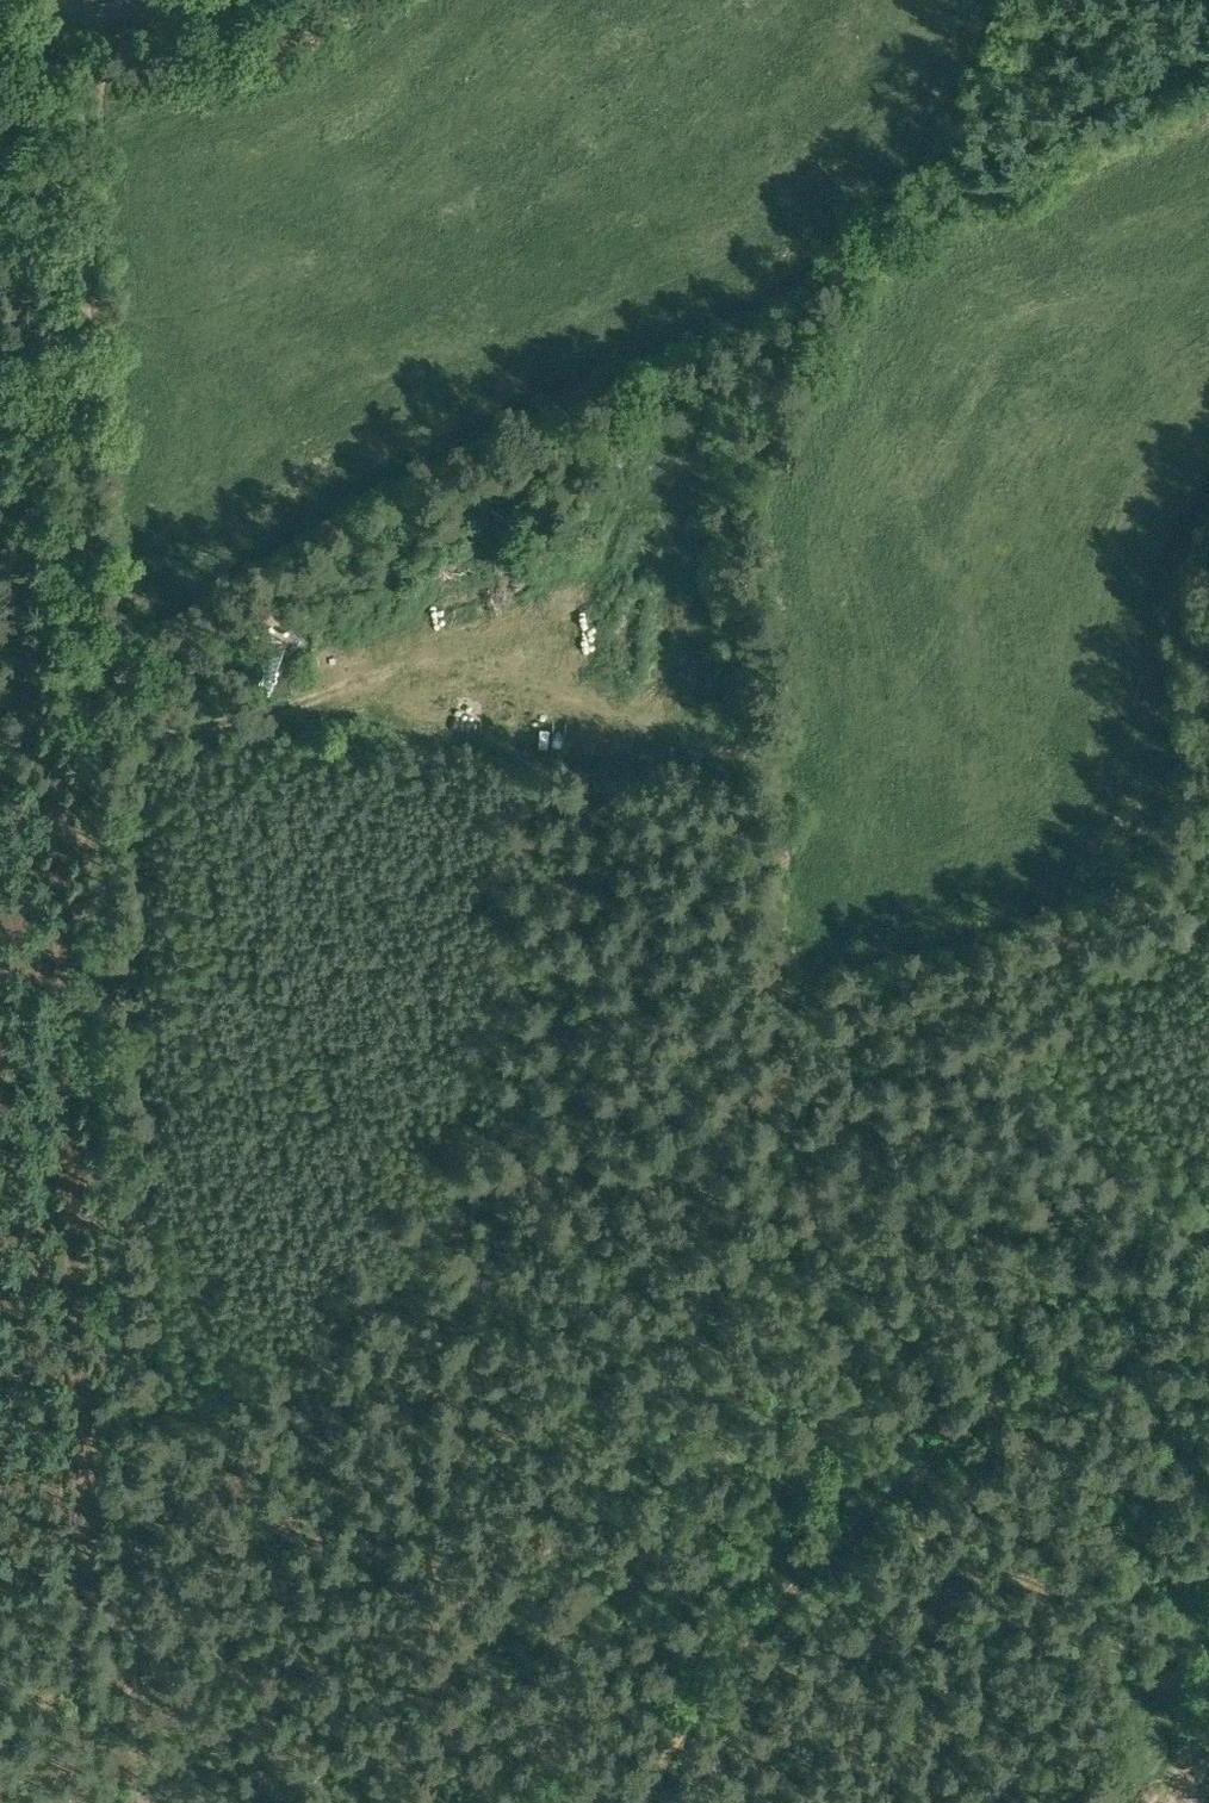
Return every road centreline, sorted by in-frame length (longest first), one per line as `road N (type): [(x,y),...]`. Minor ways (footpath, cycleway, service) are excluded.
road 1 (track): [(647,1802),(699,1704),(832,1552),(919,1471),(1131,1334),(1208,1272)]
road 2 (track): [(107,775),(81,119),(65,23)]

